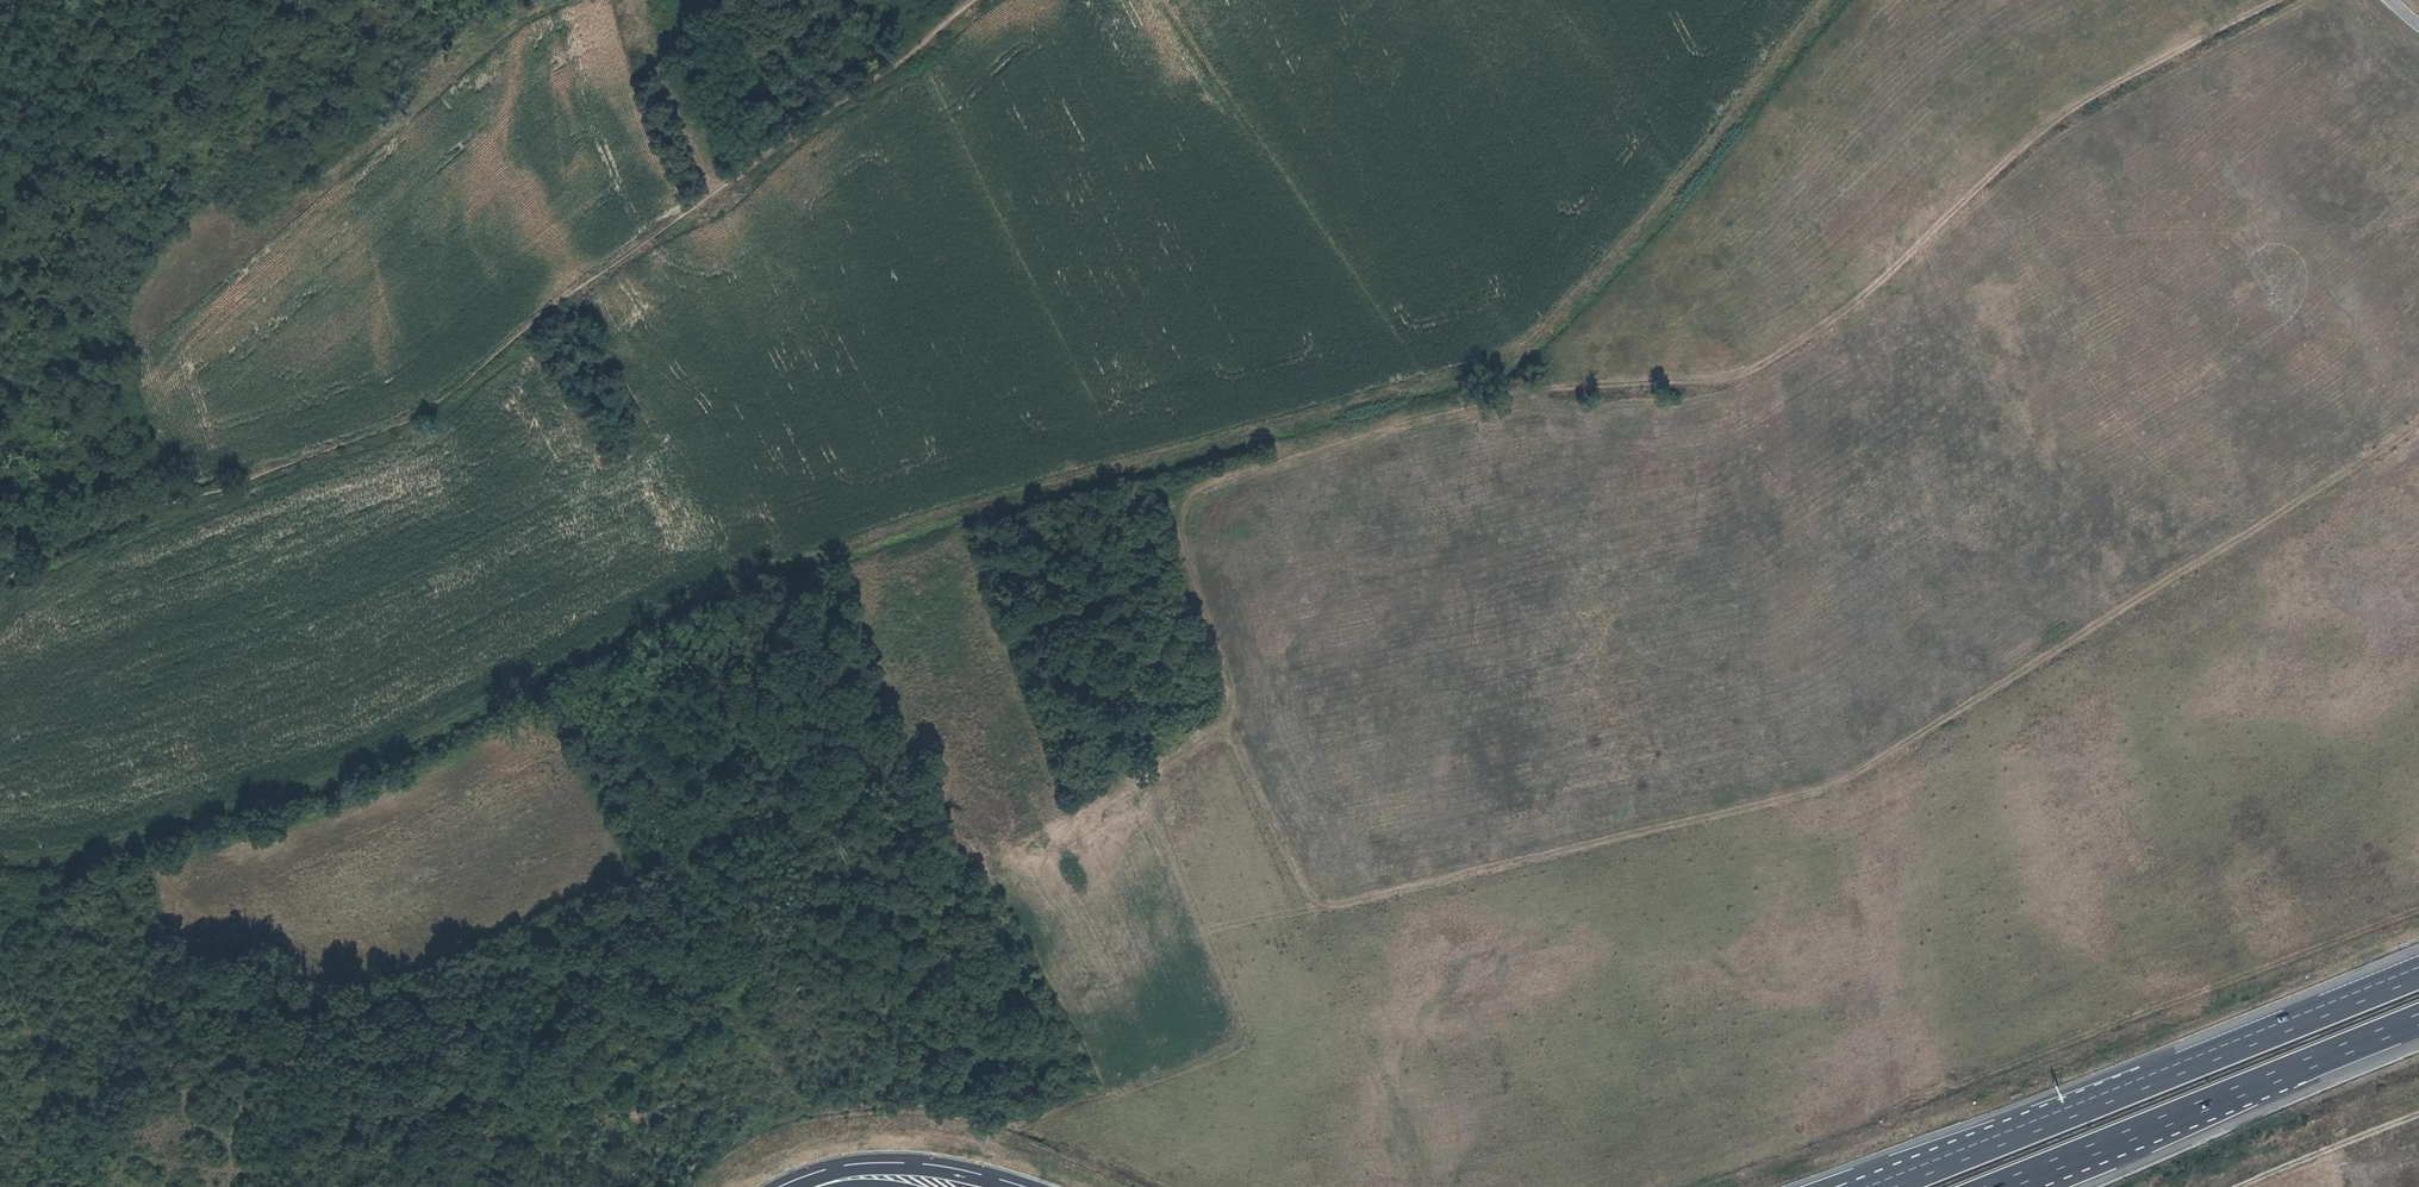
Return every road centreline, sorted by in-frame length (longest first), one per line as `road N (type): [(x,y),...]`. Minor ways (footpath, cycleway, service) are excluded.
road 1 (track): [(2418,424),(1842,783),(1310,911),(1237,739),(1001,849)]
road 2 (track): [(0,613),(104,539),(405,428),(849,85),(971,0)]
road 3 (track): [(456,1186),(527,1126),(616,1083),(740,1005),(726,924),(644,769)]
road 4 (motorway): [(2418,972),(1882,1186)]
road 5 (motorway): [(1994,1186),(2418,1017)]
road 6 (motorway): [(1006,1186),(918,1168),(839,1171),(799,1186)]
road 7 (track): [(2418,1116),(2241,1186)]

